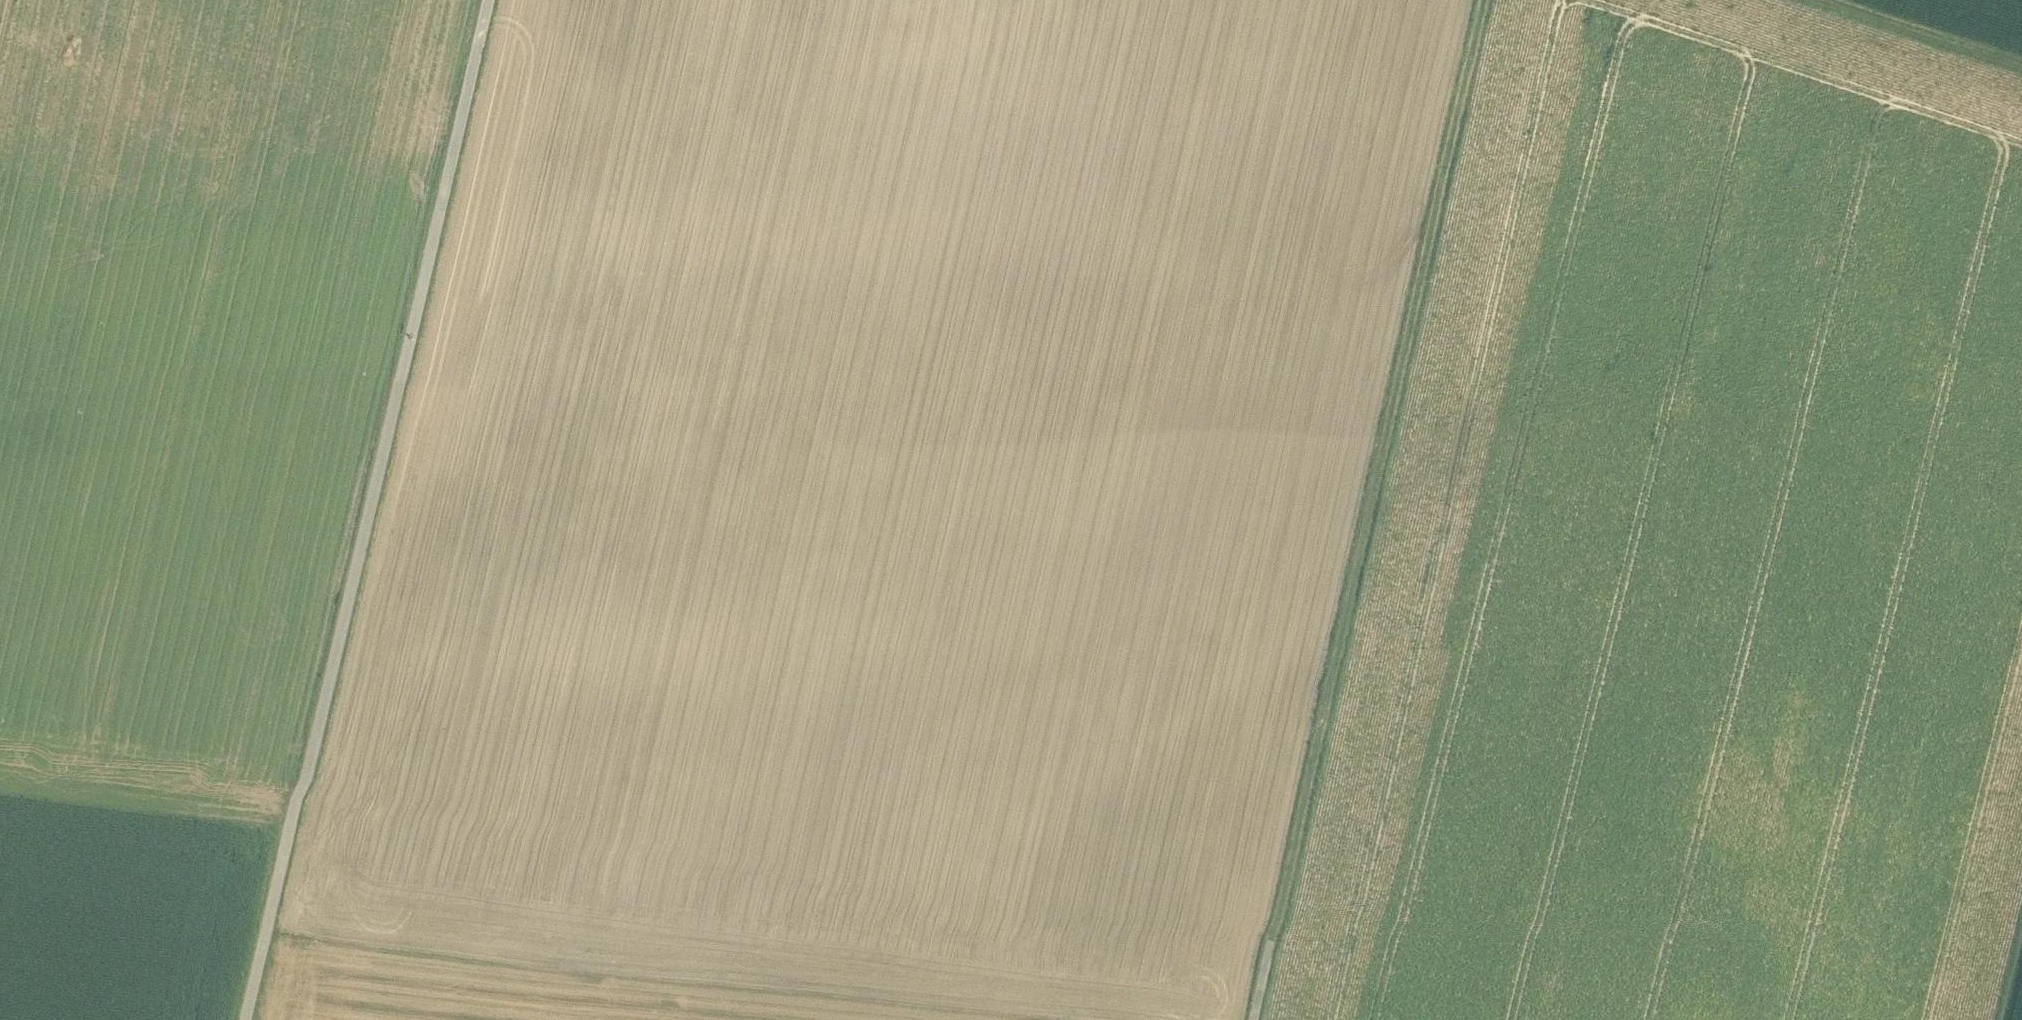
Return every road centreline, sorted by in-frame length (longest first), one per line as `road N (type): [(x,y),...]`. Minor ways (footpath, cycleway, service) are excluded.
road 1 (track): [(250,1019),(488,0)]
road 2 (track): [(1268,1019),(1496,0)]
road 3 (track): [(2021,72),(1791,0)]

